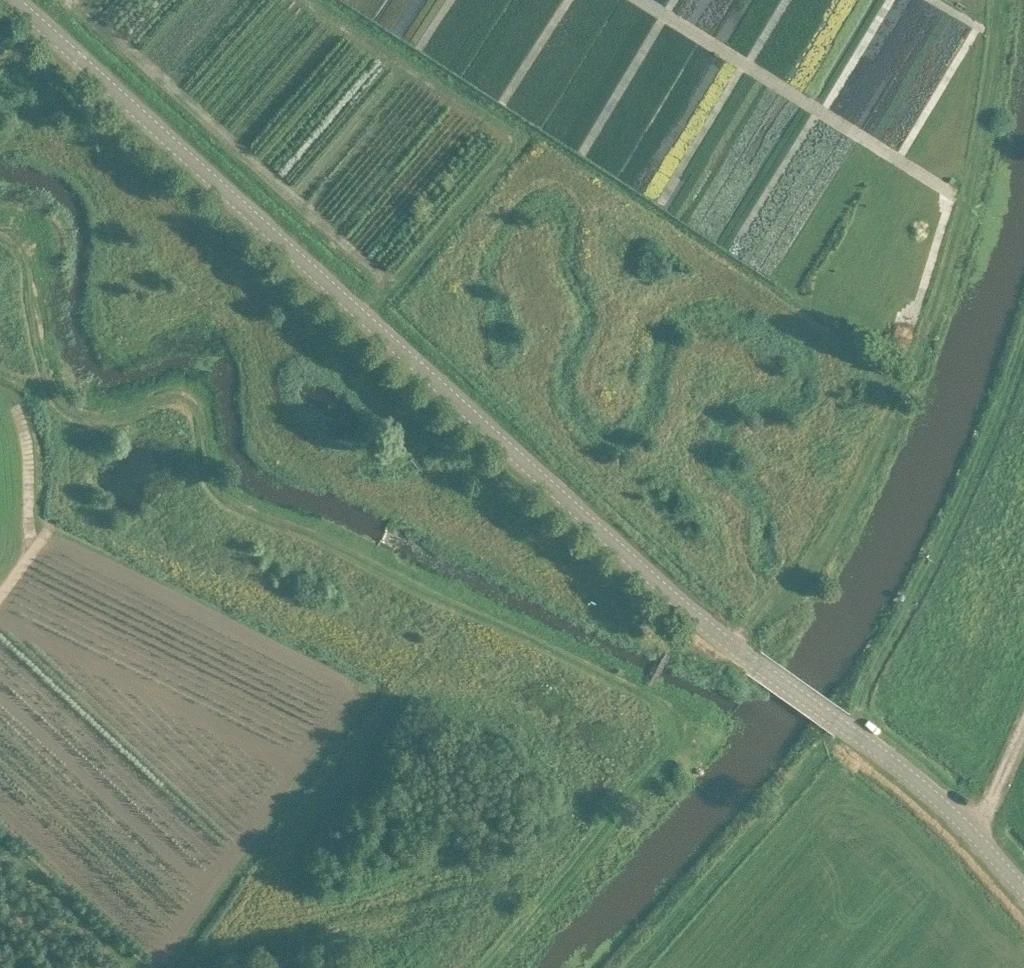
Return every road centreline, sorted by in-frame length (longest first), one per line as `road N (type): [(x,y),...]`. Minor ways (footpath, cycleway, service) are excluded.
road 1 (unclassified): [(1023,893),(926,790),(695,616),(8,0)]
road 2 (track): [(853,732),(860,697),(985,459),(1023,352)]

